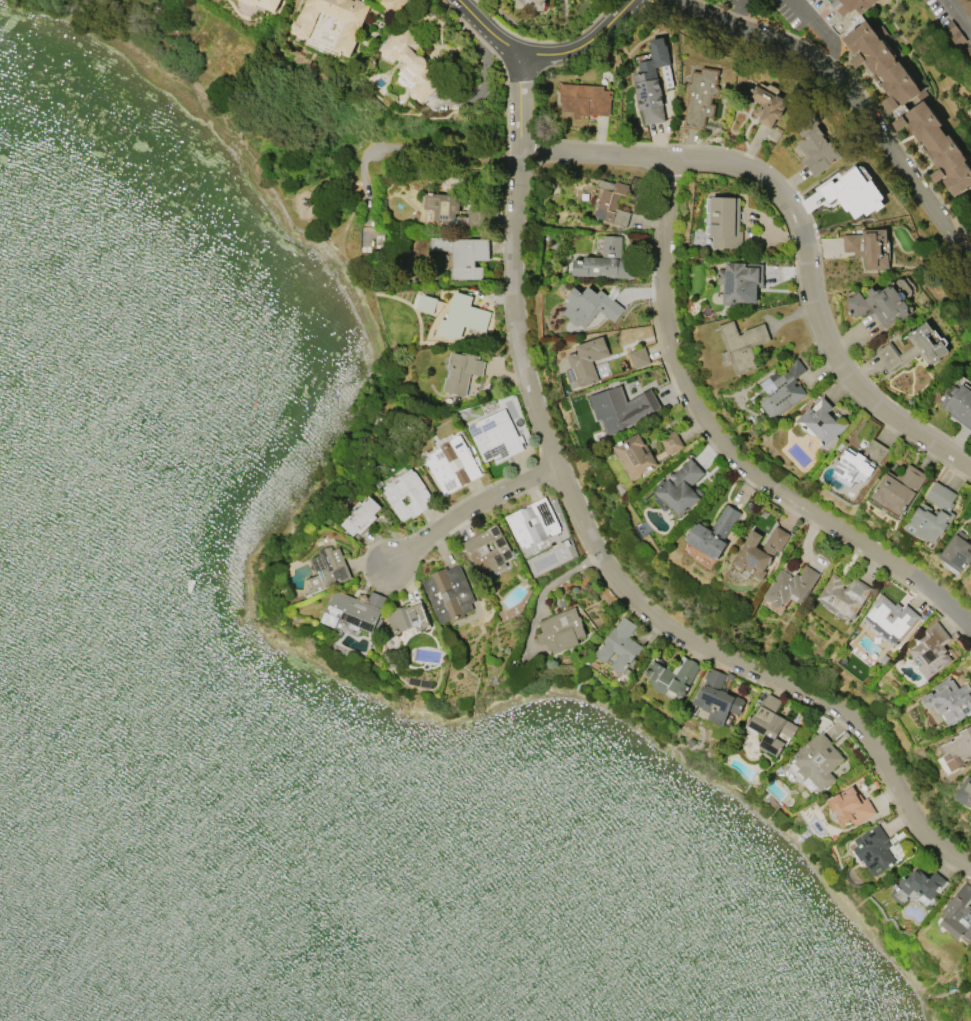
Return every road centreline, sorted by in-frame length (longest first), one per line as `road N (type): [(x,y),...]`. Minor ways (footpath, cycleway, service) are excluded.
road 1 (residential): [(970,867),(930,837),(855,718),(662,626),(613,575),(530,392),(512,223),(519,152),(713,154),(775,185),(804,249),(824,345),(865,398),(970,469)]
road 2 (residential): [(670,154),(659,301),(671,352),(708,425),(764,481),(924,584),(970,625)]
road 3 (residential): [(681,0),(793,44),(831,71),(970,253)]
road 4 (tertiary): [(456,0),(519,55),(584,46),(631,0)]
road 5 (residential): [(558,466),(484,499),(390,567)]

